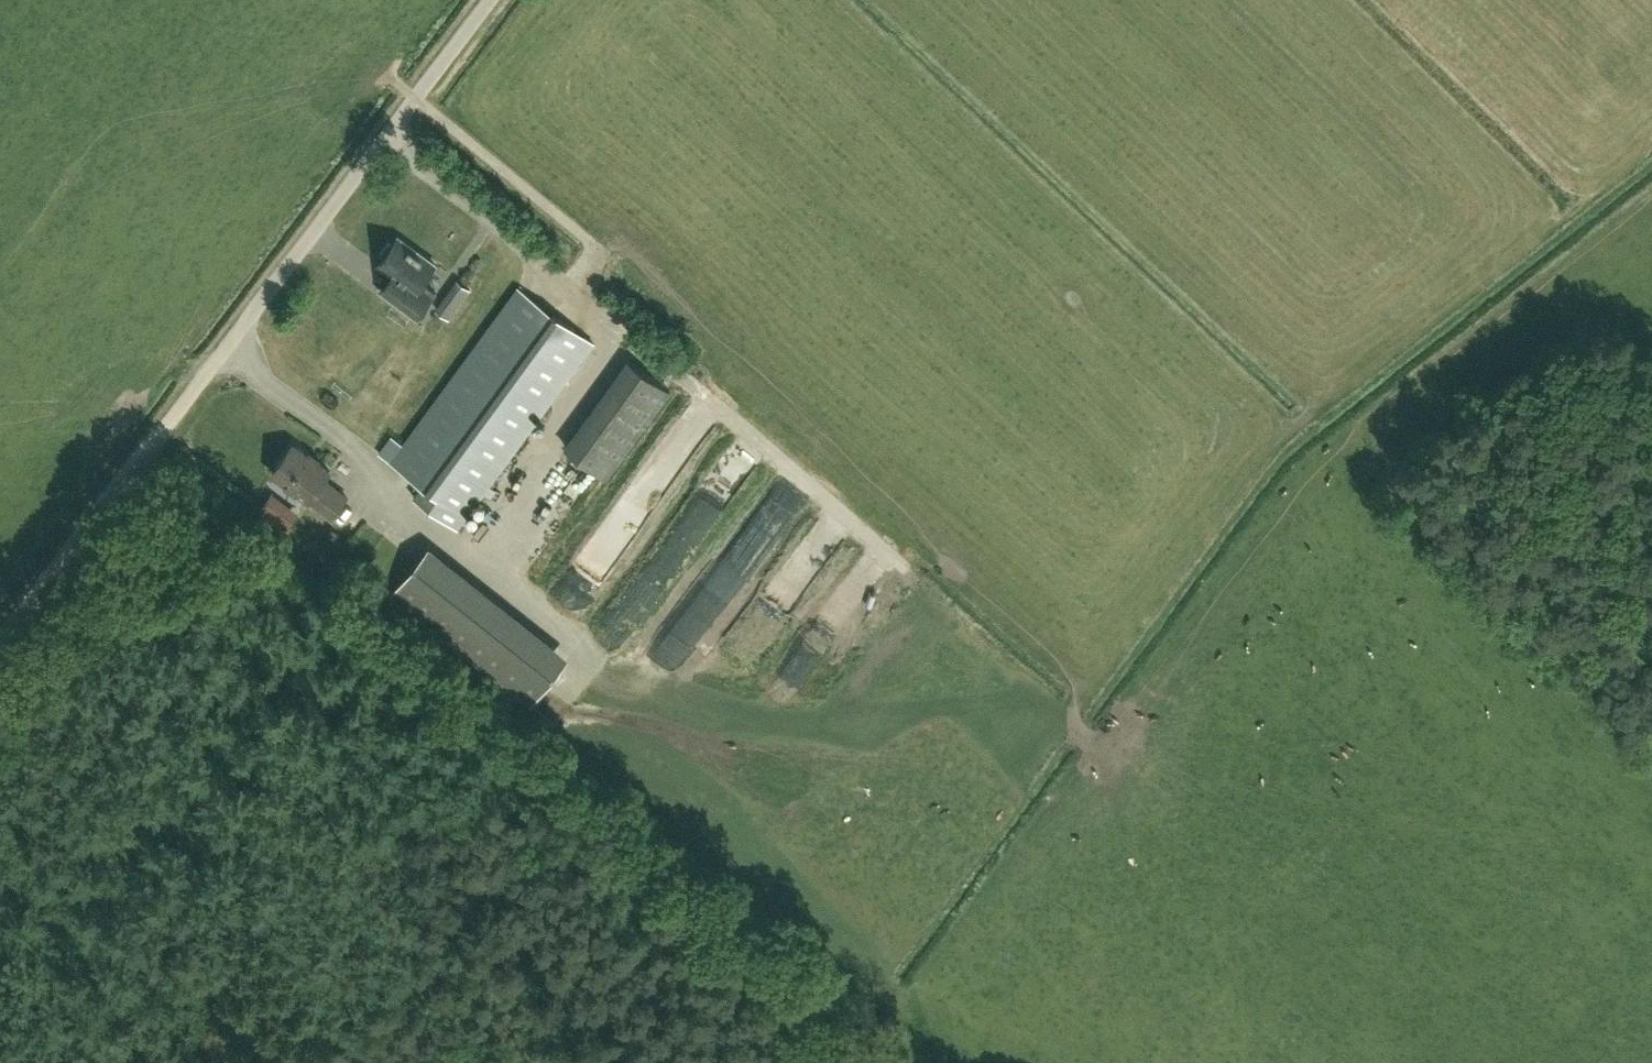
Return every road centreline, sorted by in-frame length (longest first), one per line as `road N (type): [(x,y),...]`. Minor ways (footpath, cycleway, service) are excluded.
road 1 (unclassified): [(171,424),(490,0)]
road 2 (track): [(0,660),(171,424)]

